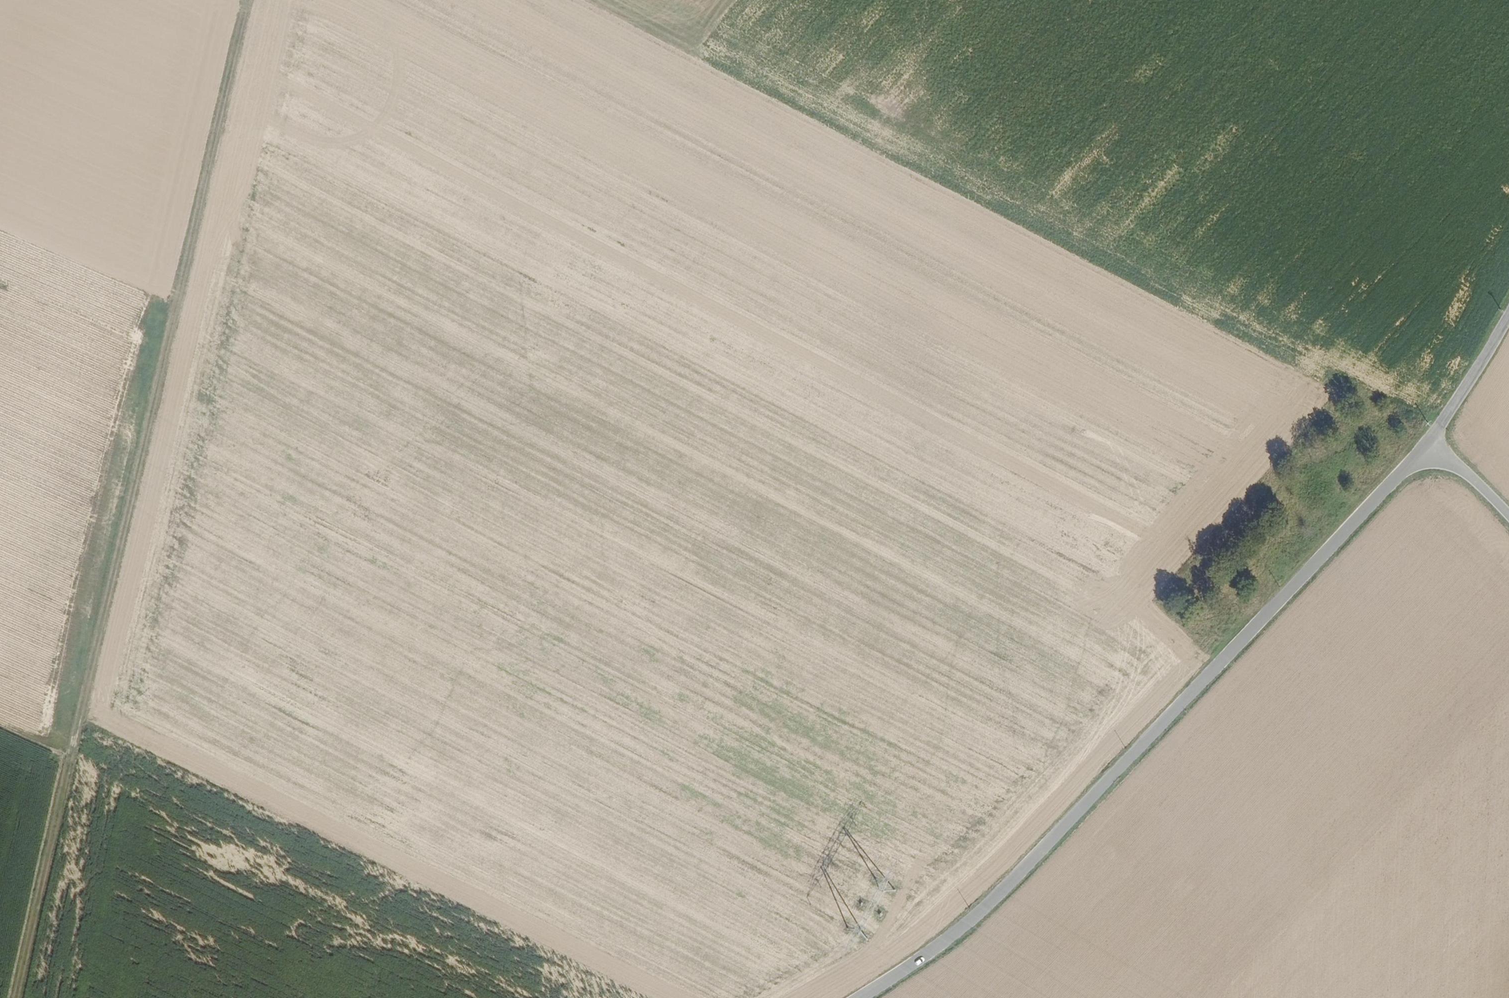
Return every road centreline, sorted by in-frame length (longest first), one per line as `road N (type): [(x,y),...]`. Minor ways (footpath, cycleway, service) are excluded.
road 1 (tertiary): [(859,997),(959,932),(1428,444)]
road 2 (unclassified): [(1428,444),(1508,308)]

